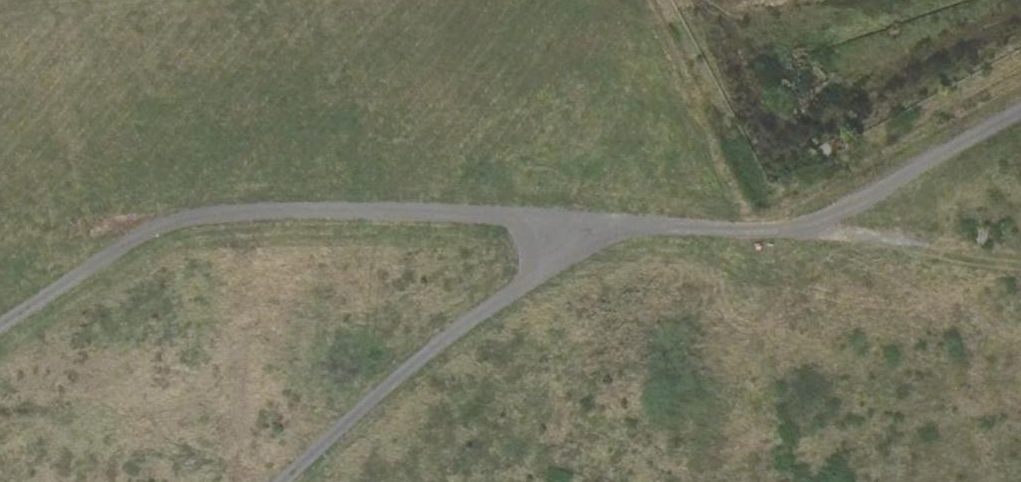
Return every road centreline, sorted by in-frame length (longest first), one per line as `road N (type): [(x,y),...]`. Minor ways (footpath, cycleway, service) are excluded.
road 1 (track): [(0,324),(165,222),(216,214),(423,212),(802,228),(1020,110)]
road 2 (track): [(630,223),(490,305),(278,481)]

